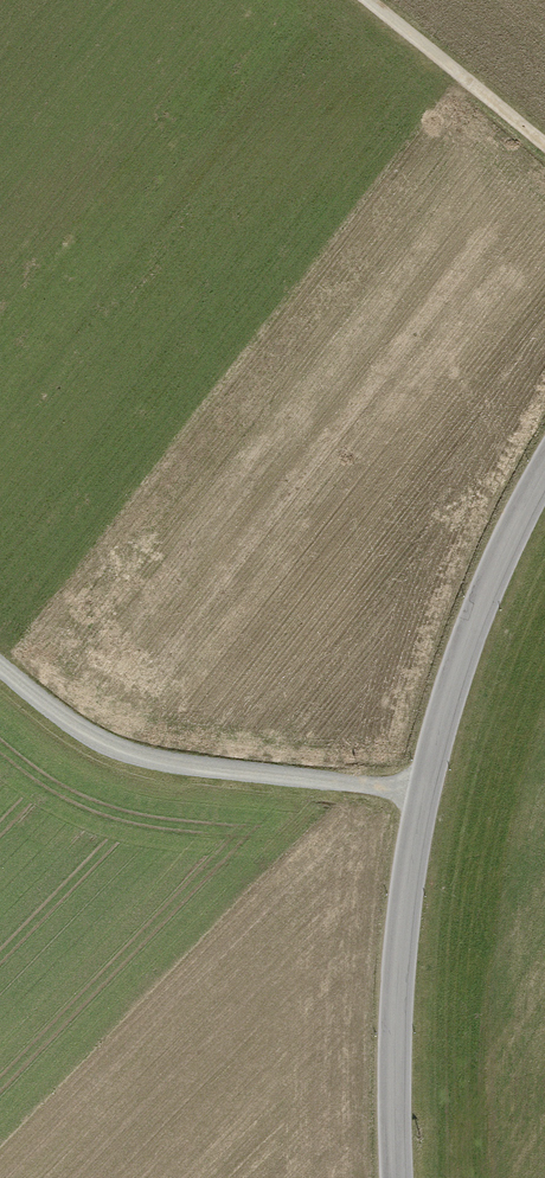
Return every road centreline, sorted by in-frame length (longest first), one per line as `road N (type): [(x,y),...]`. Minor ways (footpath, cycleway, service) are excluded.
road 1 (tertiary): [(544,465),(475,611),(422,792),(397,954),(396,1177)]
road 2 (track): [(422,792),(177,772),(112,752),(0,670)]
road 3 (track): [(367,0),(544,144)]

